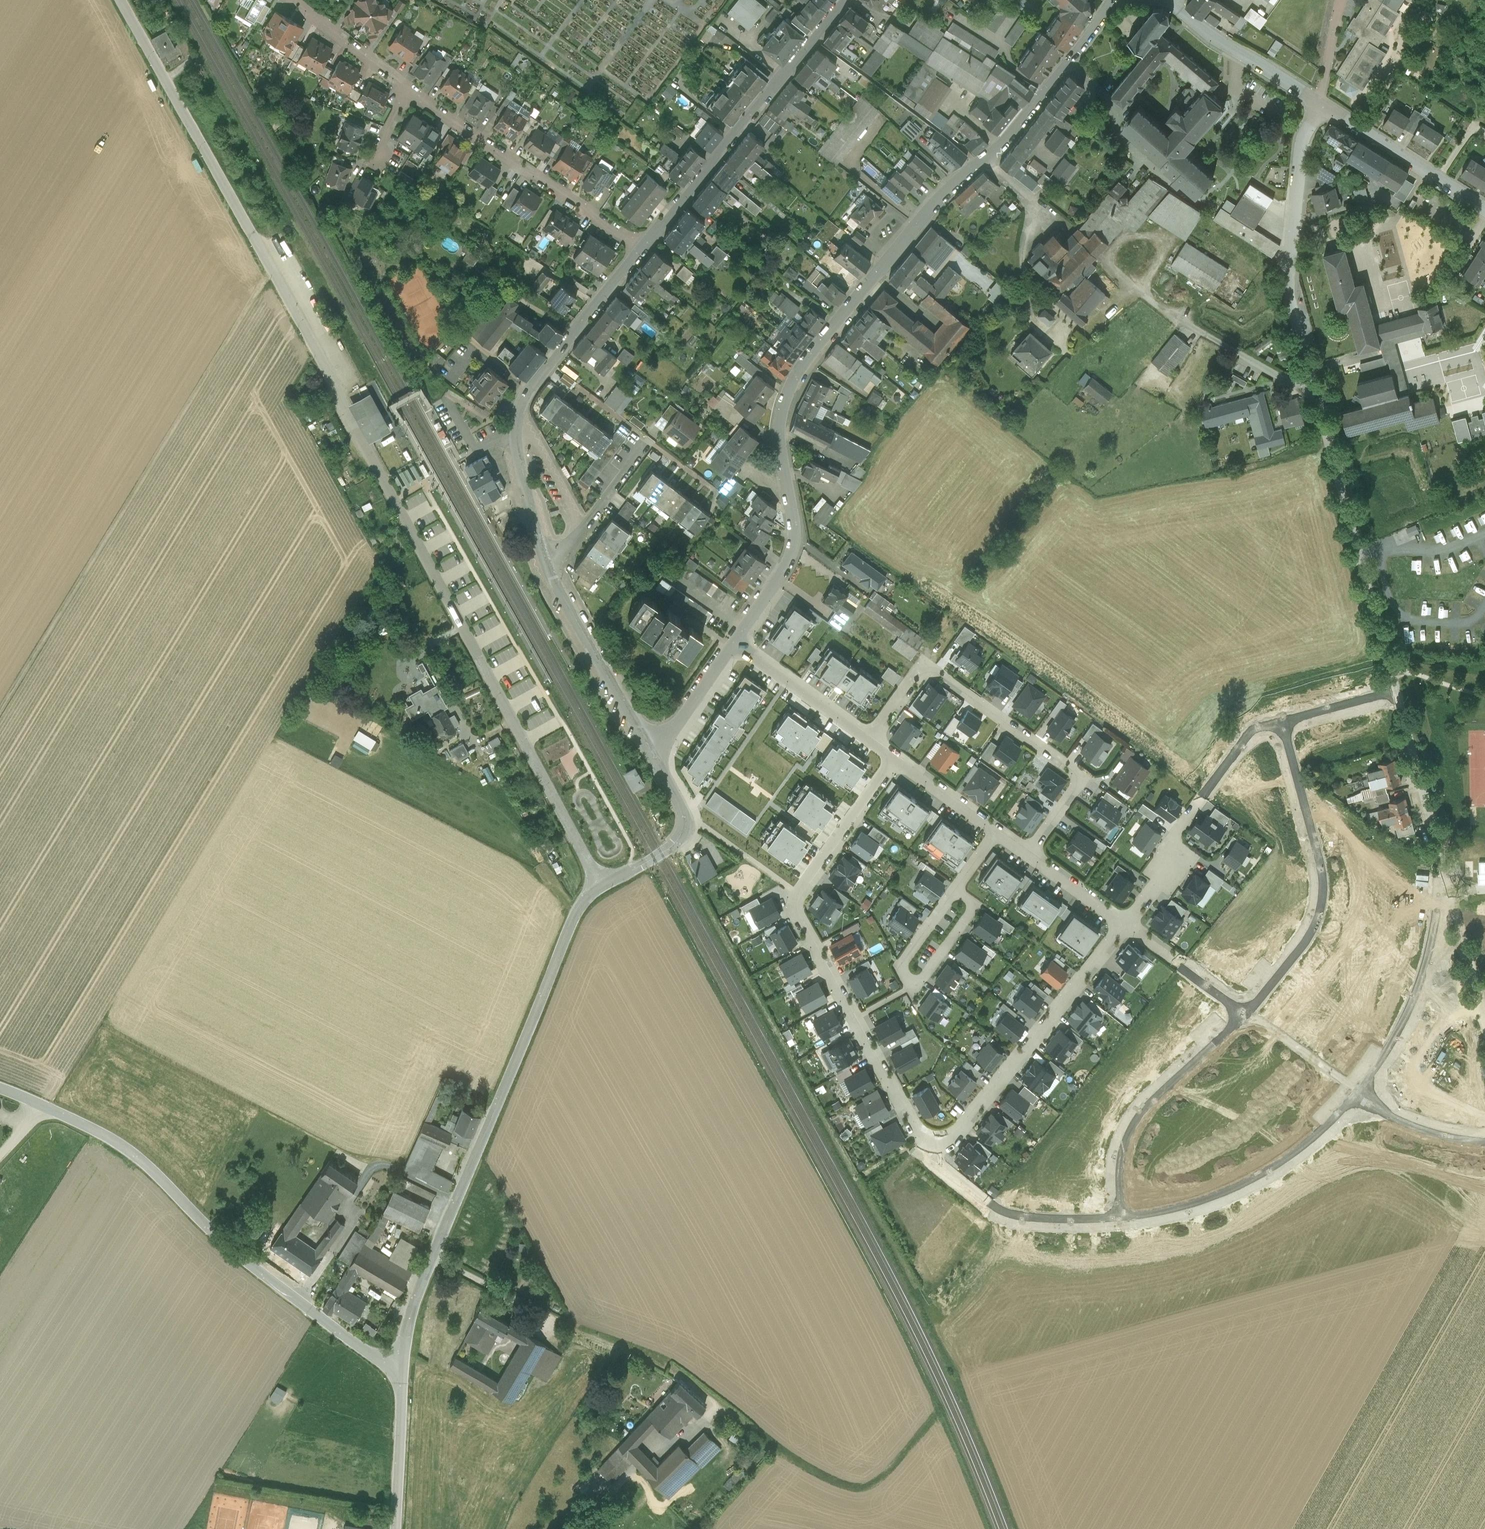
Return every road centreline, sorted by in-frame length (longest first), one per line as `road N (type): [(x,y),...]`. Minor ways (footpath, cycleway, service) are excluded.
road 1 (unclassified): [(121,0),(602,887)]
road 2 (residential): [(1116,0),(1012,134),(937,202),(806,365),(781,429),(794,550),(735,642)]
road 3 (residential): [(1320,104),(1301,146),(1289,290),(1396,693)]
road 4 (residential): [(644,248),(531,388),(516,429),(548,560),(655,757)]
road 5 (unclassified): [(602,887),(568,931),(428,1267),(409,1320),(403,1377)]
road 6 (unclassified): [(403,1377),(227,1243),(118,1140),(0,1088)]
road 7 (residential): [(932,1140),(914,1125),(796,907),(894,759)]
road 8 (residential): [(1027,855),(1075,789),(1069,768),(929,669),(911,678),(867,739)]
road 9 (residential): [(1243,1012),(1305,940),(1322,895),(1279,723)]
road 10 (residential): [(844,0),(644,248)]
road 11 (residential): [(1123,925),(961,1128),(932,1140)]
road 12 (residential): [(644,248),(408,89)]
road 13 (residential): [(1119,1222),(1181,1213),(1251,1186),(1321,1138),(1361,1098)]
road 14 (residential): [(1119,1222),(1117,1157),(1133,1117),(1243,1012)]
road 15 (residential): [(1361,1098),(1427,982),(1446,881)]
road 16 (residential): [(1484,209),(1320,104)]
road 17 (residential): [(1396,693),(1446,881)]
road 18 (unclassified): [(655,757),(683,815),(683,833),(602,887)]
road 19 (residential): [(1320,104),(1173,4)]
road 20 (residential): [(735,642),(867,739)]
road 21 (residential): [(1446,881),(1484,1028)]
road 22 (unclassified): [(395,1528),(403,1377)]
road 23 (residential): [(955,890),(975,905),(918,985),(900,965)]
road 24 (residential): [(1361,1098),(1243,1012)]
road 25 (residential): [(1123,925),(1171,861),(1176,835),(1198,803)]
road 26 (residential): [(408,89),(296,0)]
road 27 (residential): [(735,642),(655,757)]
road 28 (residential): [(987,1200),(1037,1223),(1119,1222)]
road 29 (residential): [(1484,1140),(1434,1134),(1361,1098)]
road 30 (residential): [(894,759),(996,833)]
road 31 (residential): [(1279,723),(1396,693)]

